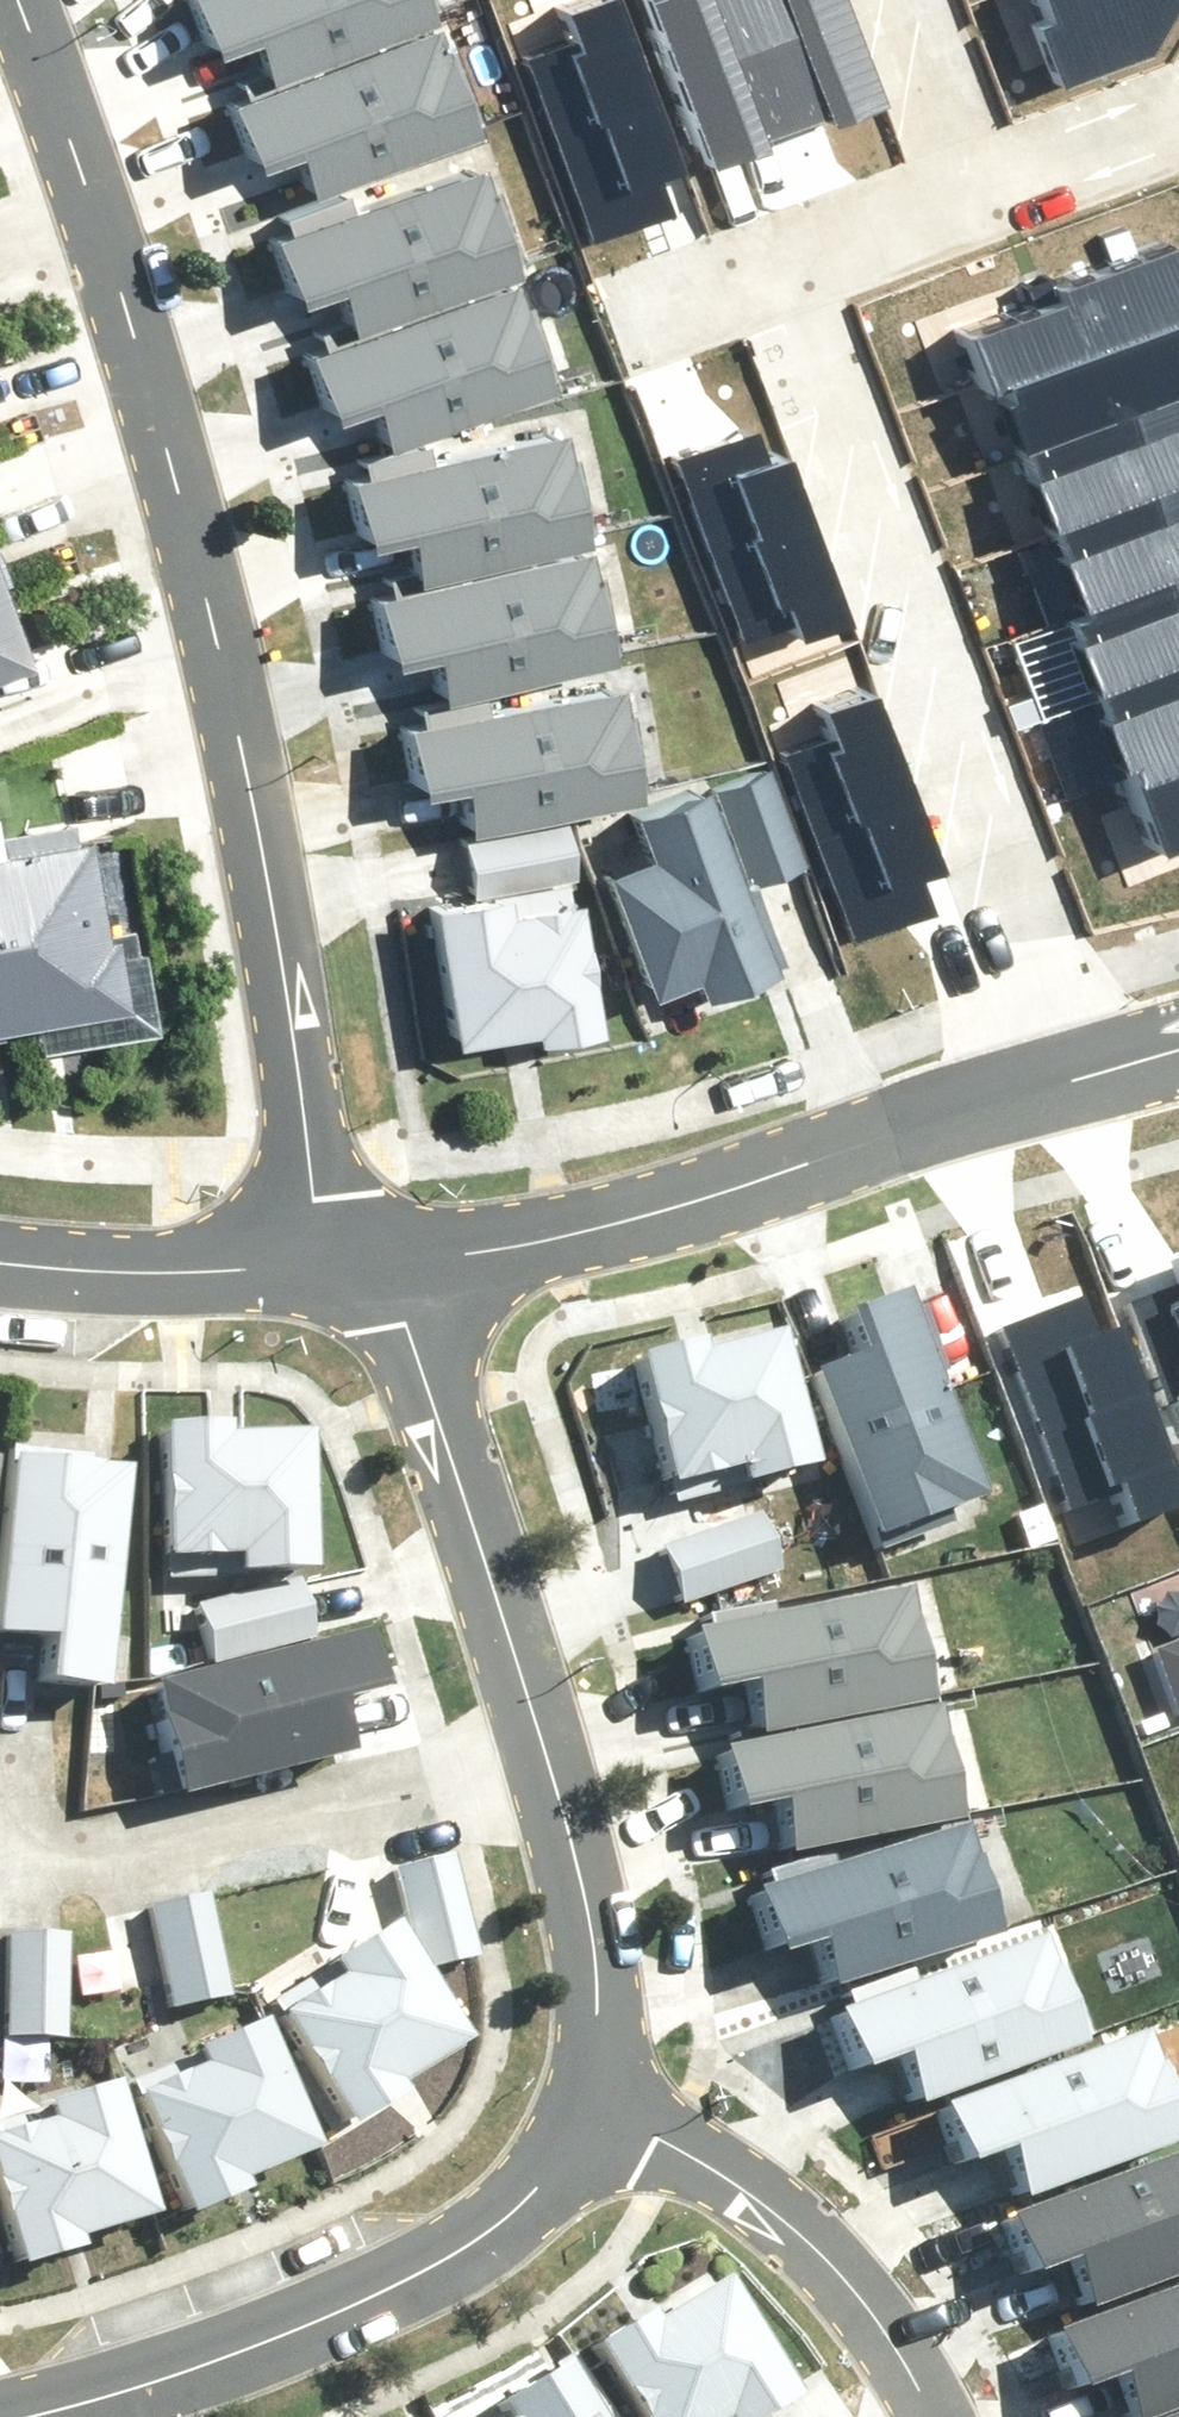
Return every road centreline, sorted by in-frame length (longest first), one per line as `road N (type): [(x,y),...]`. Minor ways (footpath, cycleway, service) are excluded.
road 1 (residential): [(334,1277),(253,809),(150,361),(16,0)]
road 2 (residential): [(819,254),(1125,1084)]
road 3 (residential): [(406,1273),(686,1227),(914,1161),(1125,1084)]
road 4 (residential): [(7,2416),(226,2360),(418,2272),(541,2189),(583,2127)]
road 5 (residential): [(0,1808),(31,1846),(64,1864),(559,1755)]
road 6 (residential): [(559,1755),(406,1273)]
road 7 (residential): [(583,2127),(734,2183),(827,2257),(935,2416)]
road 8 (residential): [(583,2127),(597,2063),(592,1921),(559,1755)]
road 9 (residential): [(0,1261),(334,1277)]
road 10 (residential): [(929,0),(998,197)]
road 11 (residential): [(1178,139),(998,197)]
road 12 (residential): [(998,197),(819,254)]
road 13 (residential): [(819,254),(695,294)]

